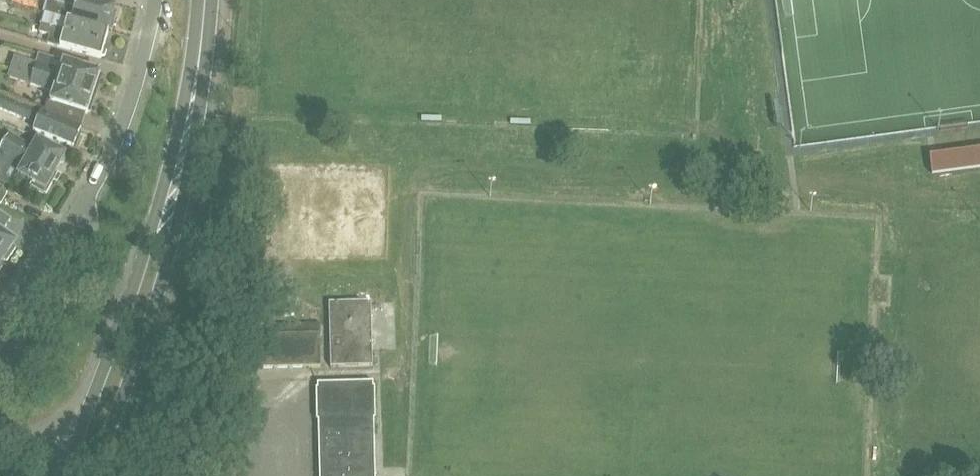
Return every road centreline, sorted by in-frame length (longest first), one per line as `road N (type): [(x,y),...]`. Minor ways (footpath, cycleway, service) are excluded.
road 1 (secondary): [(76,475),(161,239),(190,122),(206,0)]
road 2 (residential): [(154,0),(118,135),(0,348)]

